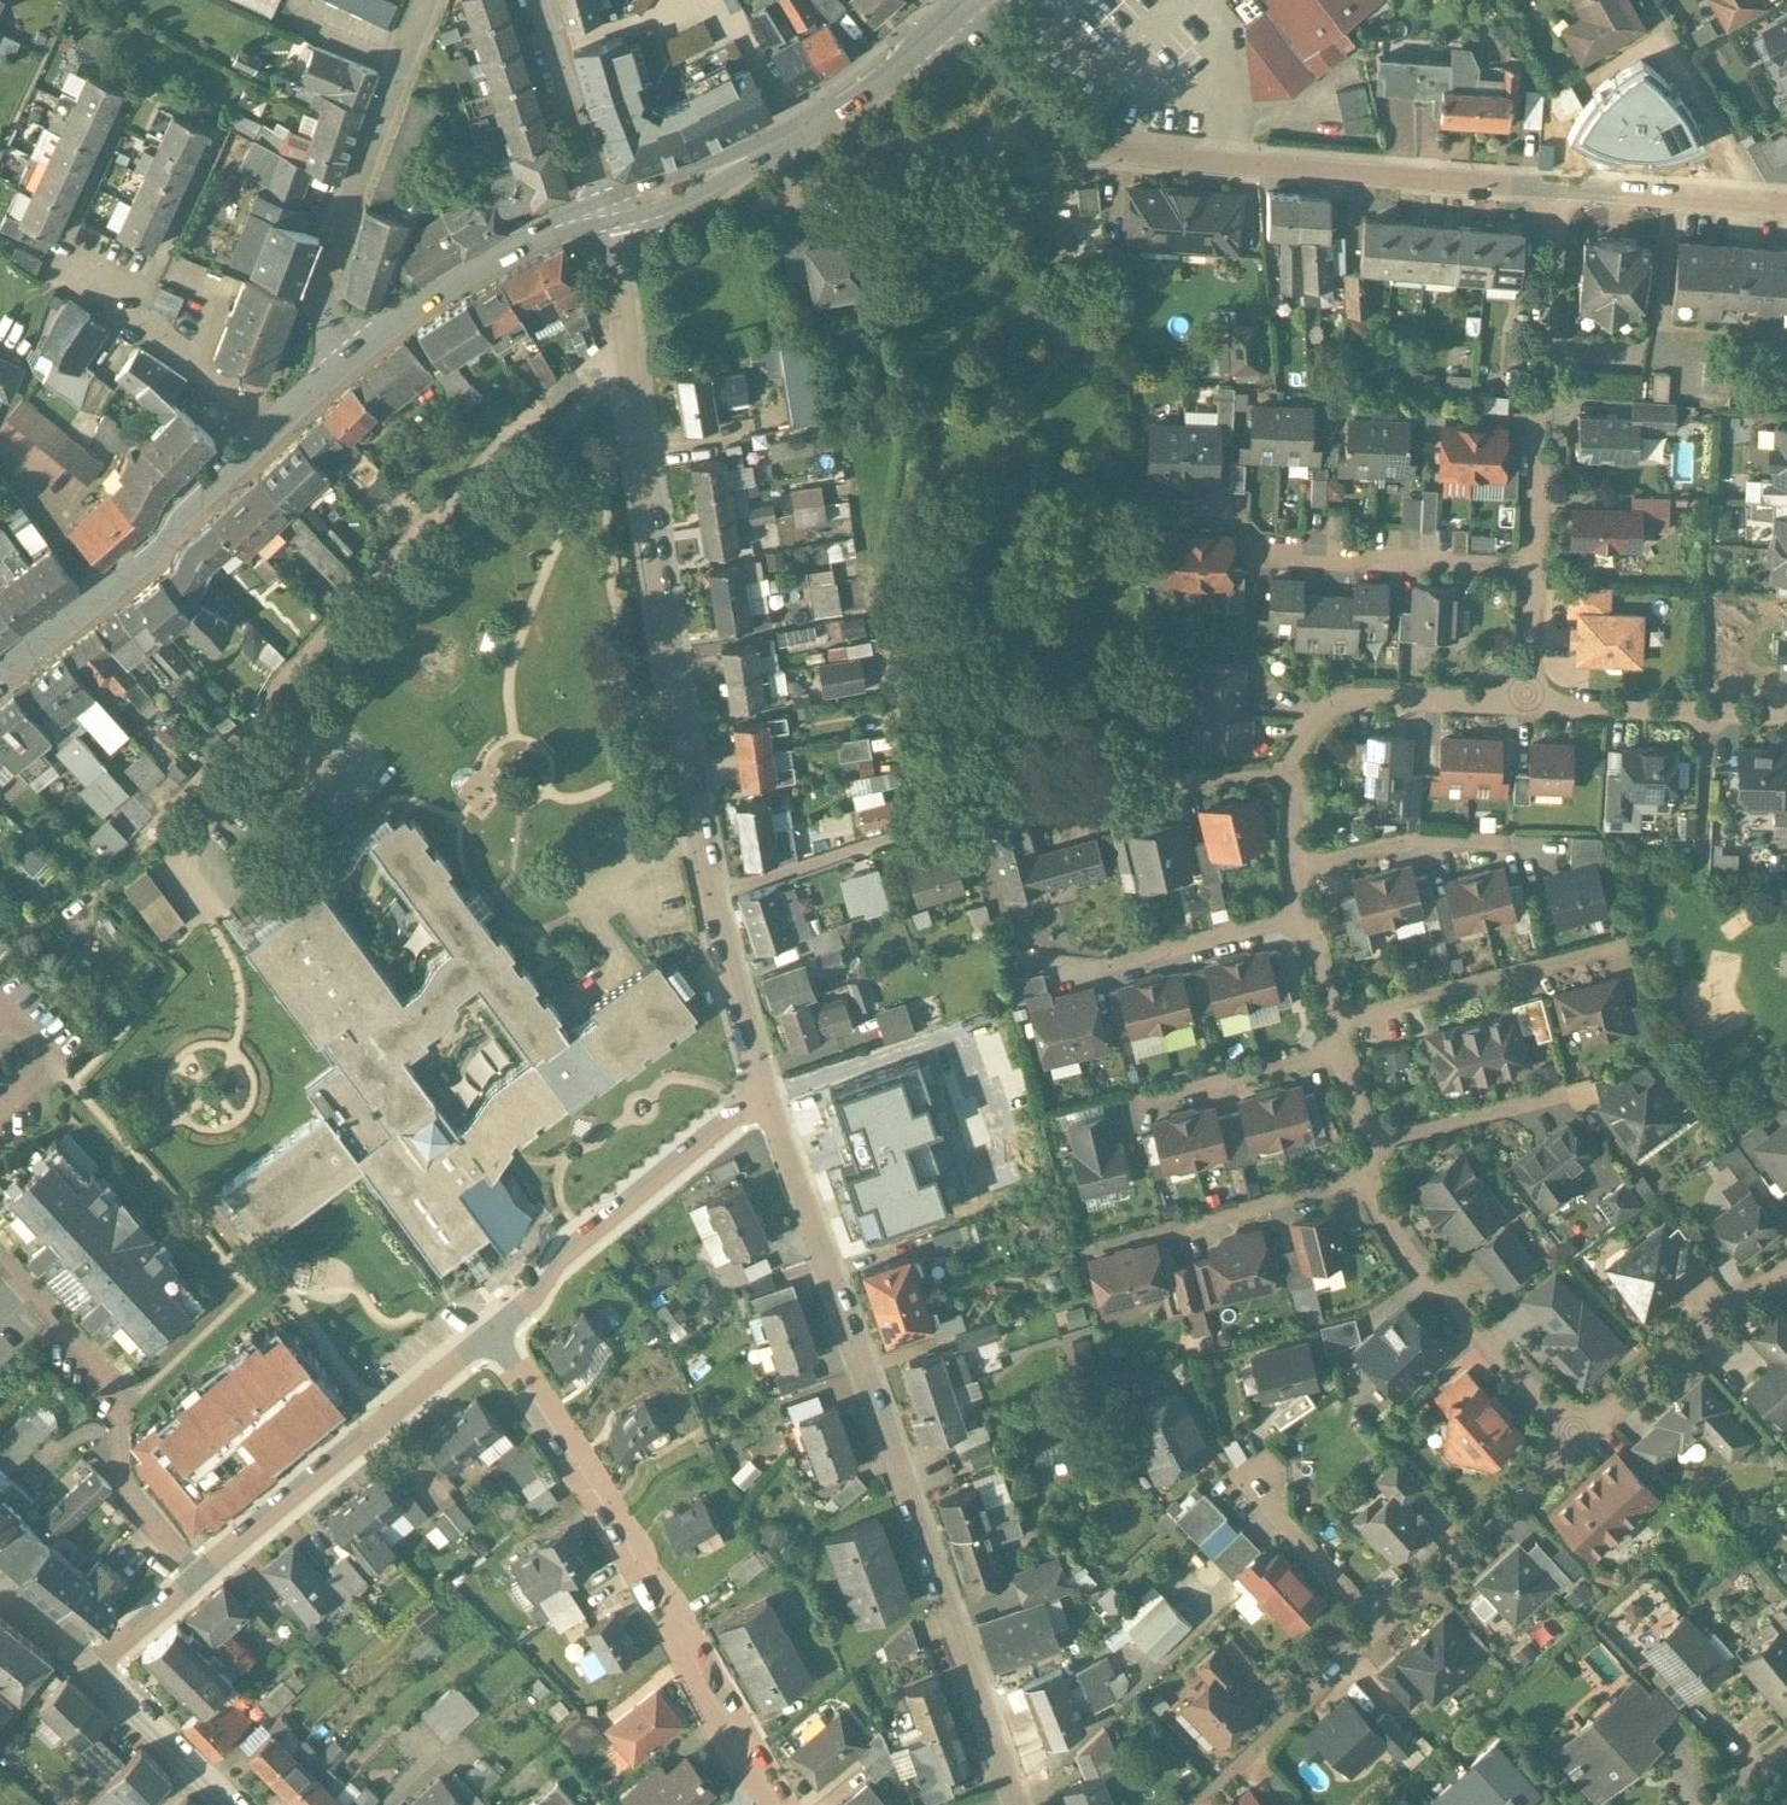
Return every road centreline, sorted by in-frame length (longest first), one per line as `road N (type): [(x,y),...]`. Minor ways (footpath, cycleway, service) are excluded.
road 1 (residential): [(1021,1804),(767,1086)]
road 2 (residential): [(713,894),(605,212)]
road 3 (unclassified): [(951,19),(1039,112),(1121,151),(1557,187)]
road 4 (residential): [(502,1313),(777,1804)]
road 5 (residential): [(0,1244),(112,1364),(121,1466),(205,1562)]
road 6 (residential): [(849,444),(928,825)]
road 7 (residential): [(502,1313),(205,1562)]
road 8 (residential): [(428,0),(323,269),(324,309),(351,358)]
road 9 (residential): [(1531,567),(1557,187)]
road 10 (residential): [(1174,509),(1228,511),(1263,554),(1531,567)]
road 11 (residential): [(1297,769),(1041,792),(928,825)]
road 12 (secondary): [(276,423),(0,660)]
road 13 (residential): [(767,1086),(502,1313)]
road 14 (residential): [(1582,1438),(1389,1222),(1368,1179)]
road 15 (residential): [(1332,1018),(1621,943)]
road 16 (secondary): [(605,212),(471,274),(351,358)]
road 17 (residential): [(1378,1624),(1582,1438)]
road 18 (residential): [(1297,769),(1312,718),(1335,700),(1365,693),(1526,701)]
road 19 (residential): [(1179,1804),(1378,1624)]
road 20 (residential): [(1582,1438),(1786,1267)]
road 21 (secondary): [(951,19),(838,109),(732,164)]
road 22 (residential): [(1526,701),(1786,714)]
road 23 (residential): [(1063,976),(1306,915)]
road 24 (residential): [(276,423),(77,277)]
road 25 (unclassified): [(1557,187),(1786,204)]
road 26 (residential): [(928,825),(713,894)]
road 27 (residential): [(605,212),(541,0)]
road 28 (residential): [(93,1656),(245,1804)]
road 29 (residential): [(1361,1145),(1563,1094)]
road 30 (residential): [(1238,1470),(1378,1624)]
road 31 (residential): [(1301,865),(1415,837),(1501,841)]
road 32 (residential): [(1145,1099),(1340,1050)]
road 33 (residential): [(767,1086),(713,894)]
road 34 (residential): [(1190,1223),(1368,1179)]
road 35 (residential): [(0,1004),(7,998),(60,1054),(0,1099)]
road 36 (residential): [(205,1562),(93,1656)]
road 37 (secondary): [(605,212),(638,216),(667,207),(700,193),(732,164)]
road 38 (secondary): [(732,164),(629,192),(605,212)]
road 39 (residential): [(1531,567),(1526,701)]
road 40 (residential): [(0,1579),(93,1656)]

